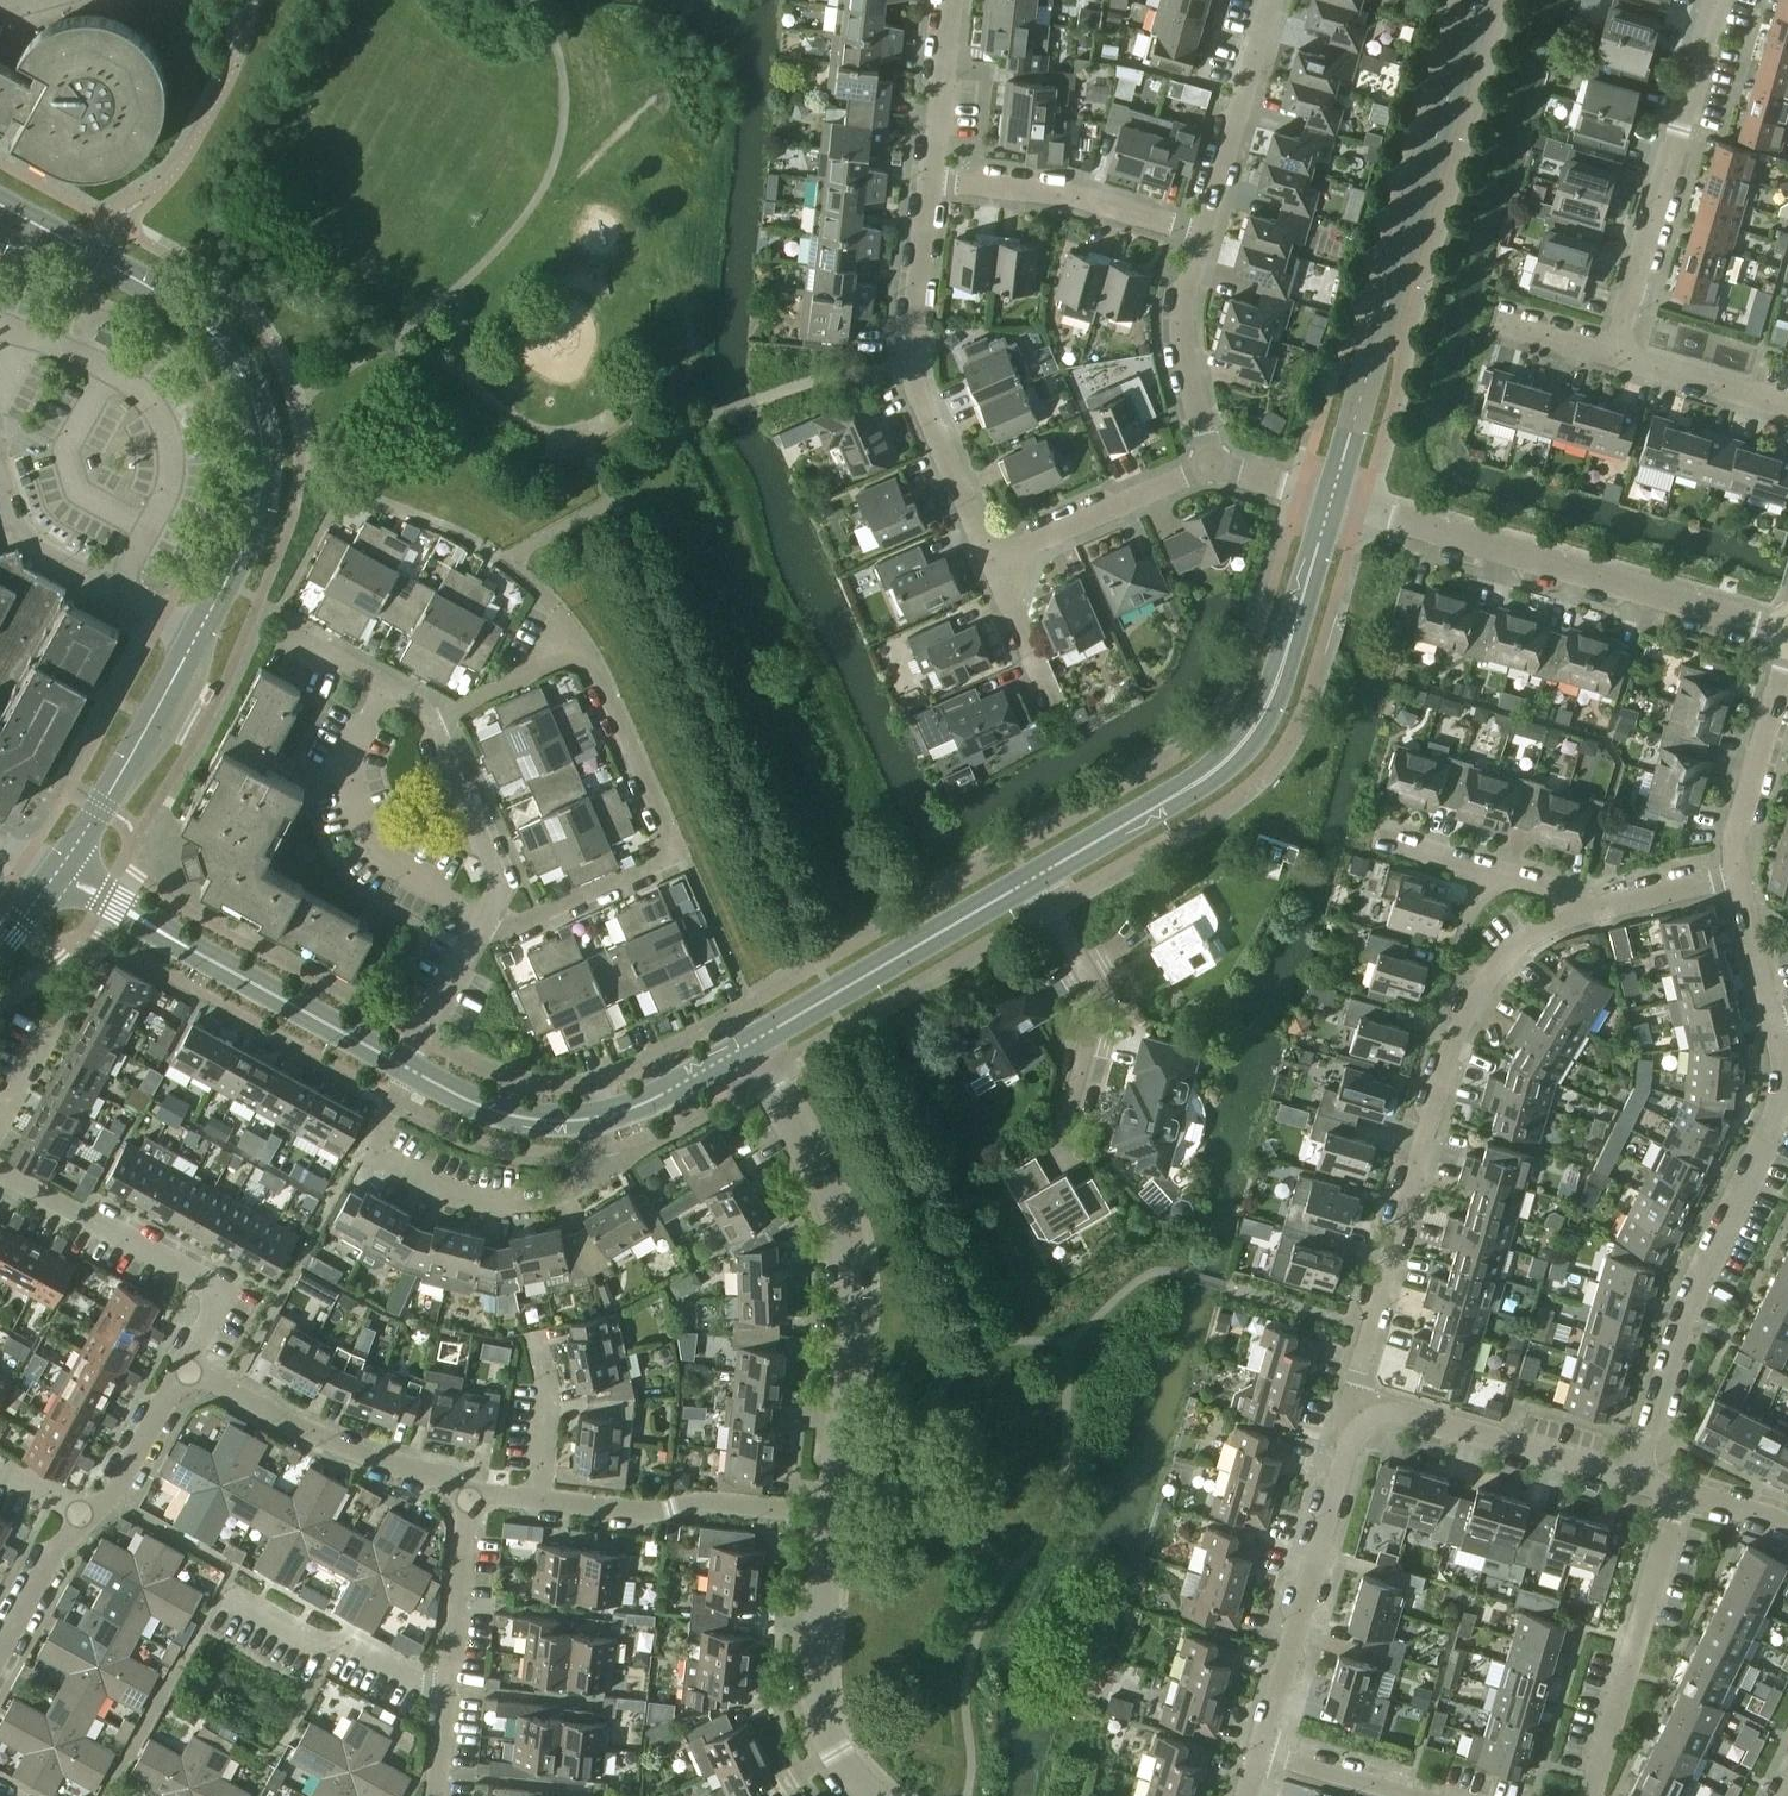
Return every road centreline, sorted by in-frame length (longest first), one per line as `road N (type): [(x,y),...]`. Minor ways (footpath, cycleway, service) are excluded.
road 1 (residential): [(474,942),(680,851),(581,644),(432,717)]
road 2 (residential): [(1356,1410),(1461,1020),(1516,946),(1588,903)]
road 3 (tertiary): [(195,635),(260,498),(265,450),(254,394),(188,310),(0,206)]
road 4 (unclassified): [(1328,503),(1475,0)]
road 5 (residential): [(1032,883),(1191,792),(1259,727),(1328,503)]
road 6 (residential): [(746,1047),(840,1213),(854,1289),(830,1511)]
road 7 (residential): [(1638,1480),(1689,1308),(1784,1098),(1777,1030)]
road 8 (residential): [(195,635),(115,591),(173,467),(149,399),(106,369),(0,328)]
road 9 (residential): [(1787,627),(1357,511)]
road 10 (residential): [(57,874),(410,1070)]
road 11 (residential): [(994,567),(911,361),(927,183)]
road 12 (residential): [(1614,356),(1721,0)]
road 13 (residential): [(410,1070),(518,1119),(567,1123),(676,1091),(746,1047)]
road 14 (residential): [(1260,1755),(1356,1410)]
road 15 (residential): [(183,1371),(221,1294),(0,1174)]
road 16 (residential): [(746,1047),(1032,883)]
road 17 (residential): [(1593,1795),(1678,1492)]
road 18 (residential): [(470,1492),(327,1442),(183,1371)]
road 19 (residential): [(569,1189),(532,1199),(478,1199),(367,1151),(410,1070)]
road 20 (residential): [(830,1511),(813,1665),(831,1747),(874,1795)]
road 21 (unclassified): [(485,920),(409,880),(358,816),(352,749),(386,690)]
road 22 (residential): [(830,1511),(703,1499),(649,1510),(540,1496)]
road 23 (residential): [(1638,1480),(1356,1410)]
road 24 (residential): [(927,183),(1069,199),(1203,238)]
road 25 (tertiary): [(57,874),(195,635)]
road 26 (residential): [(1032,883),(1089,981),(1072,1119)]
road 27 (residential): [(1203,238),(1270,0)]
road 28 (residential): [(1211,463),(994,567)]
road 29 (residential): [(1736,871),(1732,845),(1787,641)]
road 30 (residential): [(448,1695),(233,1598)]
road 31 (residential): [(1211,463),(1179,320),(1203,238)]
road 32 (residential): [(485,920),(500,887),(432,717)]
road 33 (residential): [(1588,903),(1391,844)]
road 34 (residential): [(448,1695),(470,1492)]
road 35 (residential): [(927,183),(952,0)]
road 36 (residential): [(78,1515),(112,1491),(183,1371)]
road 37 (residential): [(1787,408),(1614,356)]
road 38 (residential): [(1777,1030),(1736,871)]
road 39 (unclassified): [(540,1496),(546,1409),(537,1337)]
road 40 (residential): [(0,1650),(78,1515)]
road 41 (residential): [(1588,903),(1736,871)]
road 42 (residential): [(1050,707),(994,567)]
road 43 (residential): [(1260,1755),(1403,1795)]
road 44 (residential): [(410,1070),(474,942)]
road 45 (residential): [(386,690),(280,630)]

